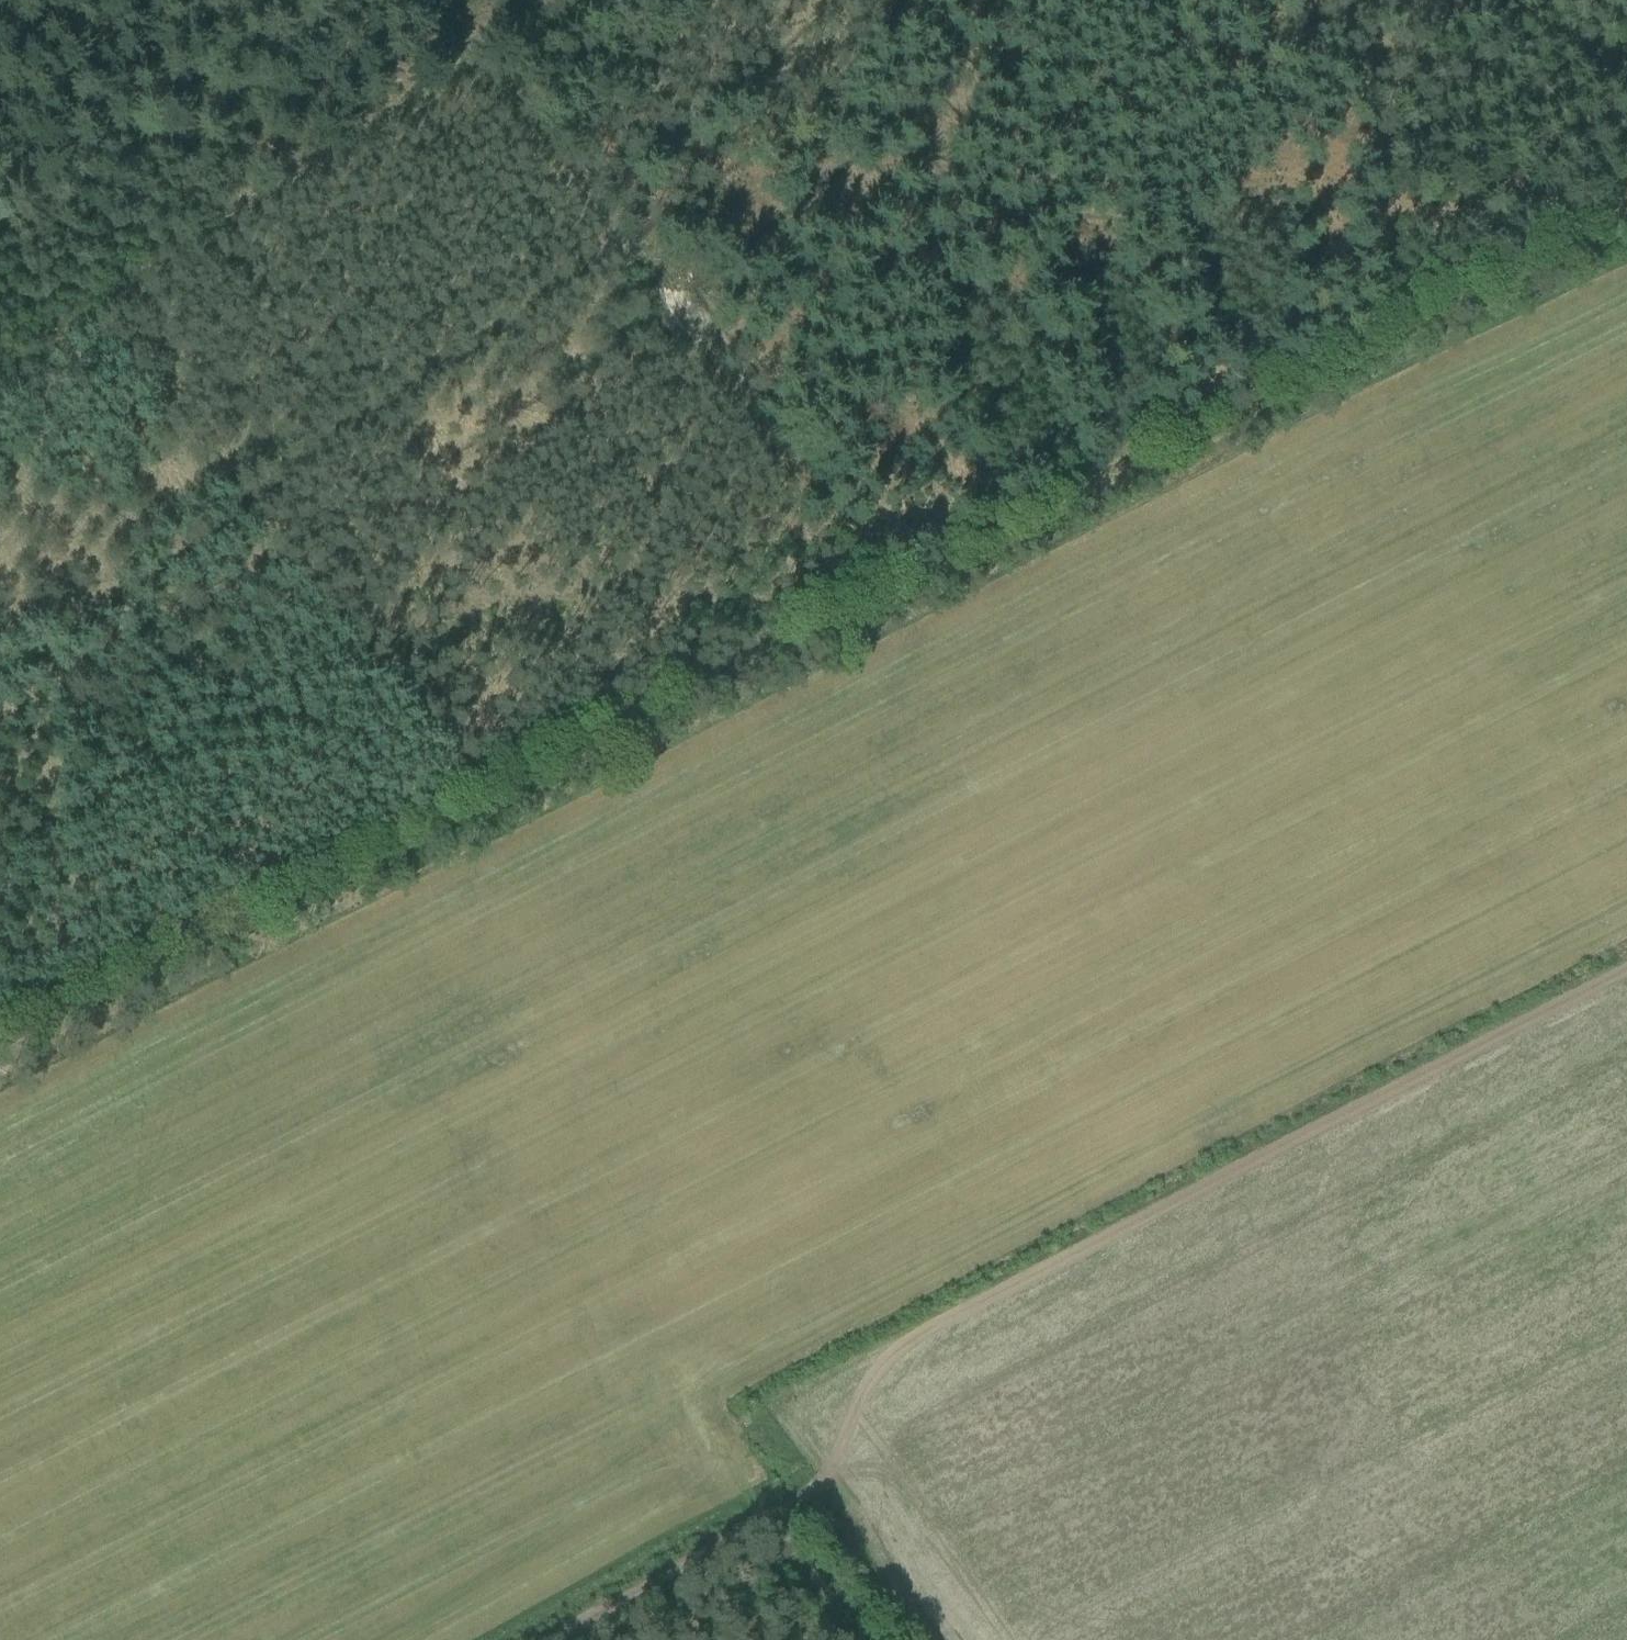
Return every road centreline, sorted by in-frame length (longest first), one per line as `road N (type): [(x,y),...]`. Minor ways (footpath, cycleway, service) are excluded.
road 1 (track): [(907,1639),(808,1504),(566,1639)]
road 2 (track): [(1360,0),(1392,341)]

